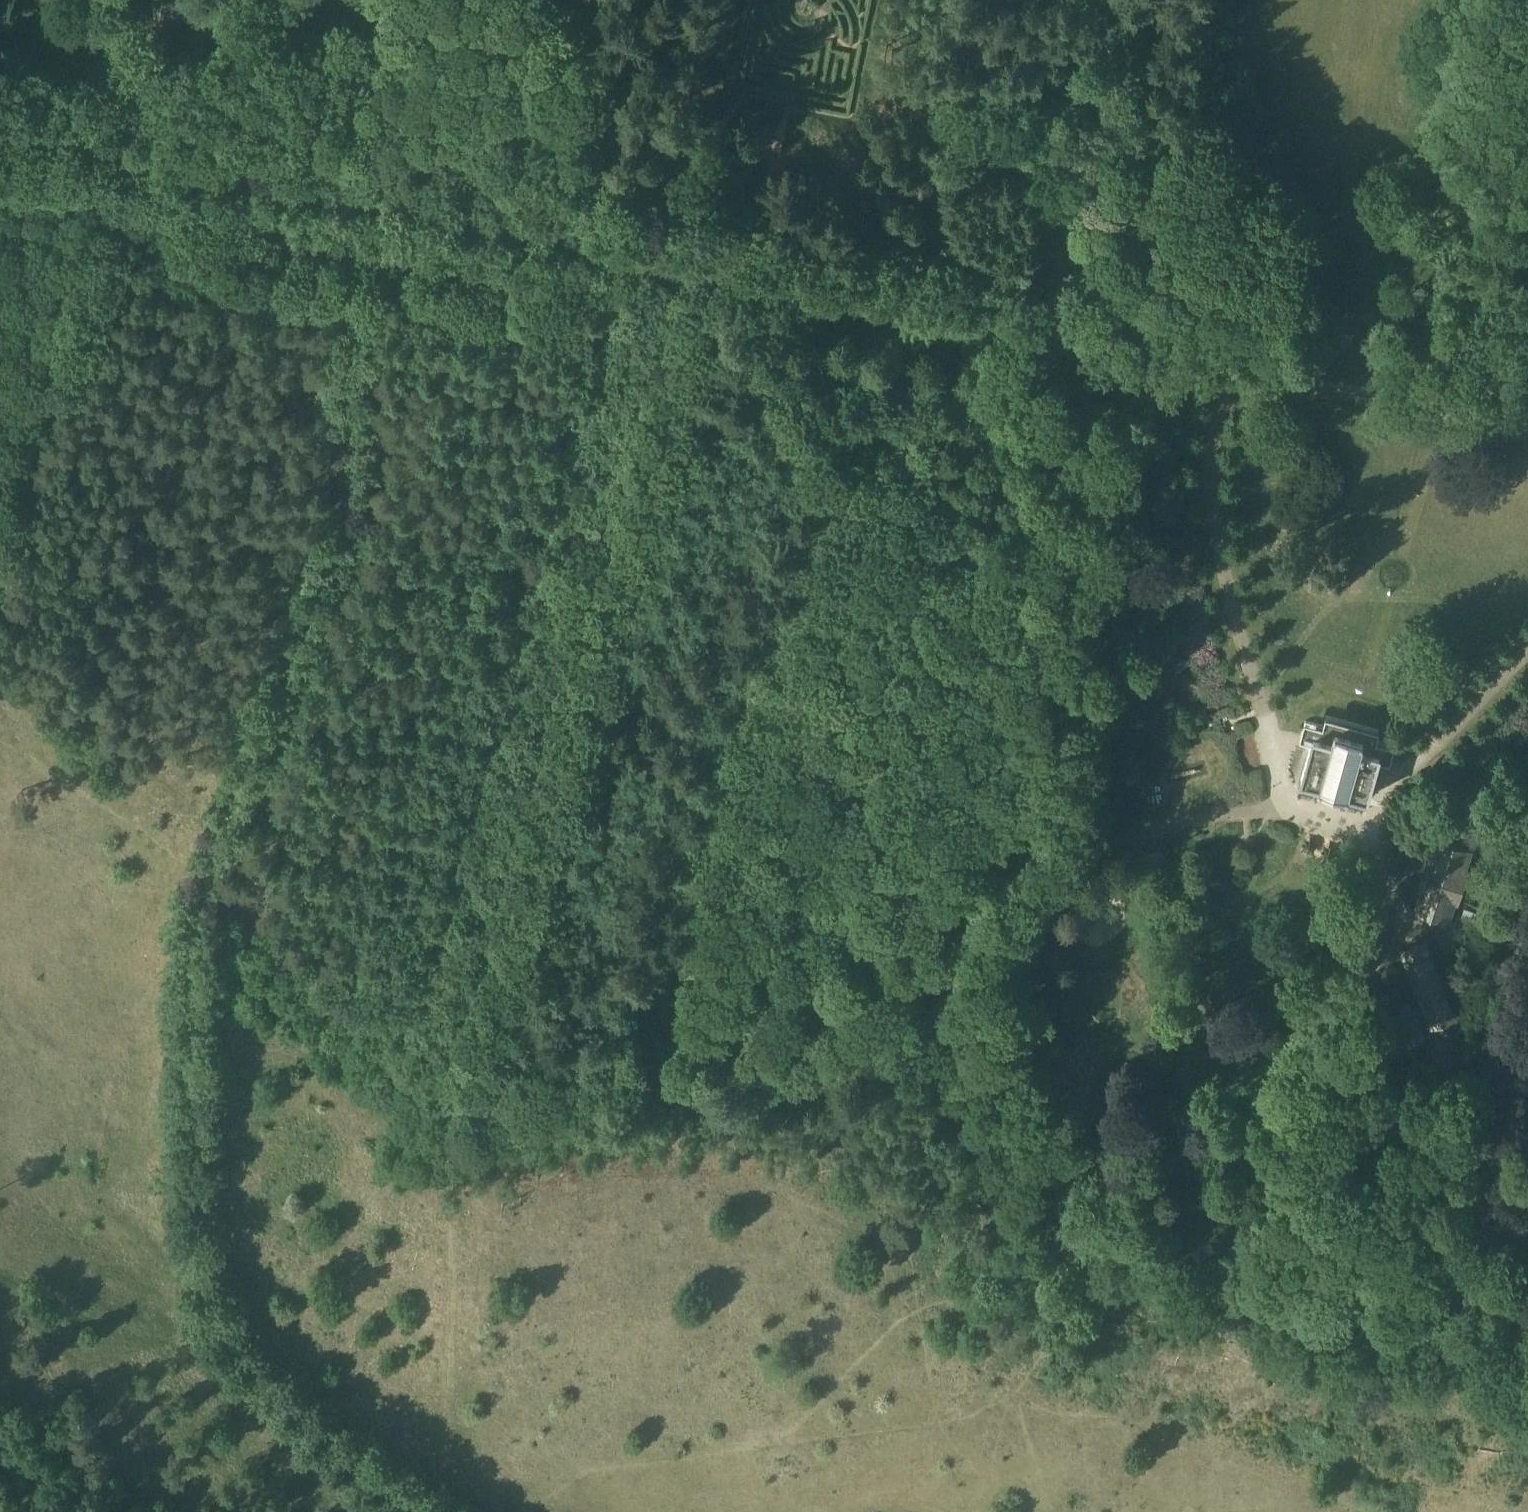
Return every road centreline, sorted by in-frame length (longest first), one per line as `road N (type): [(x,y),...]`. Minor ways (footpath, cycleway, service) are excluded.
road 1 (track): [(418,1511),(245,1359),(204,1300),(200,1186),(198,945),(205,900),(253,745),(324,590),(349,496),(371,187)]
road 2 (track): [(1447,410),(1527,117)]
road 3 (track): [(1527,1050),(1519,1052),(1488,1131),(1485,1176),(1527,1235)]
road 4 (track): [(1485,1176),(1465,1112),(1460,1028)]

